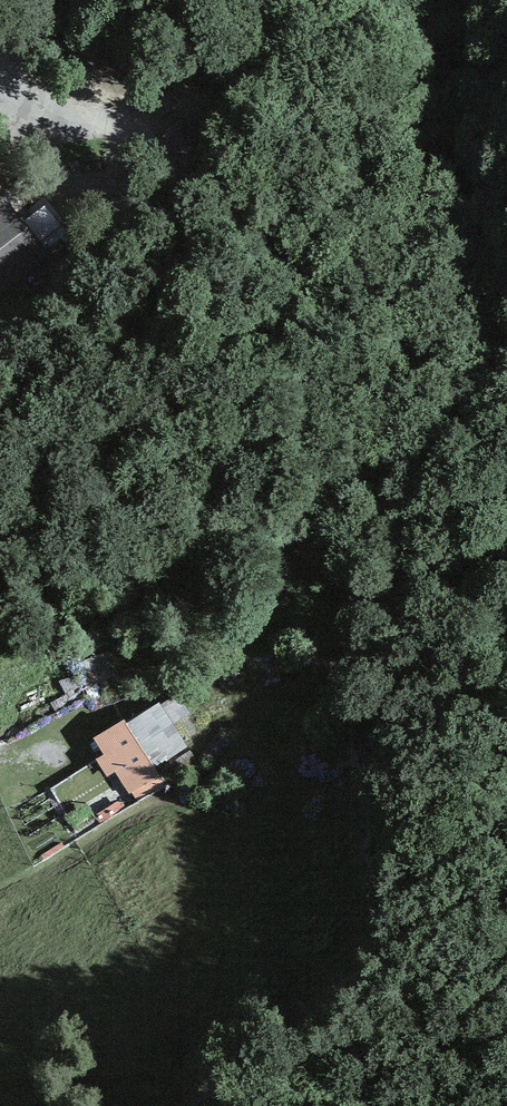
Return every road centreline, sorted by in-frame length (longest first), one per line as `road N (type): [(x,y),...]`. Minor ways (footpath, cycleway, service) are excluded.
road 1 (track): [(506,634),(406,634),(376,621),(307,552),(259,538),(0,596)]
road 2 (track): [(102,717),(180,685),(279,681),(378,693),(506,681)]
road 3 (residential): [(0,146),(120,181),(150,210),(136,262),(0,378)]

